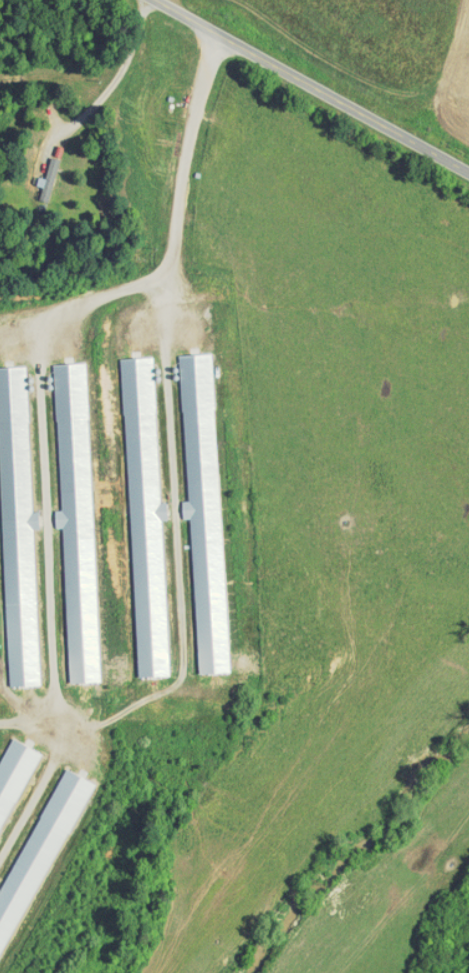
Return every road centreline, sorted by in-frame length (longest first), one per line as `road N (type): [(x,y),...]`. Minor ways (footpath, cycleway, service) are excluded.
road 1 (tertiary): [(468,166),(169,0)]

